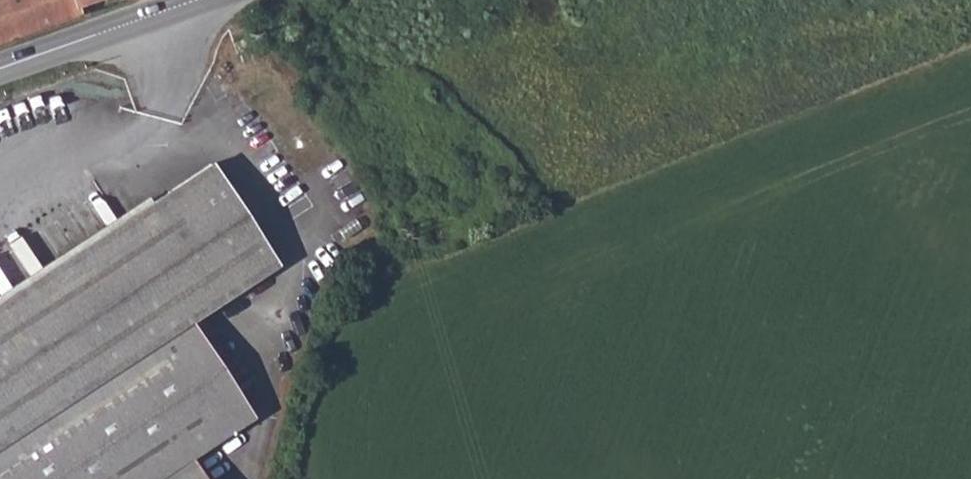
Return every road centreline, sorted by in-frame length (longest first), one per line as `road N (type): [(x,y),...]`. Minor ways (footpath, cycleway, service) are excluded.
road 1 (tertiary): [(191,0),(0,68)]

